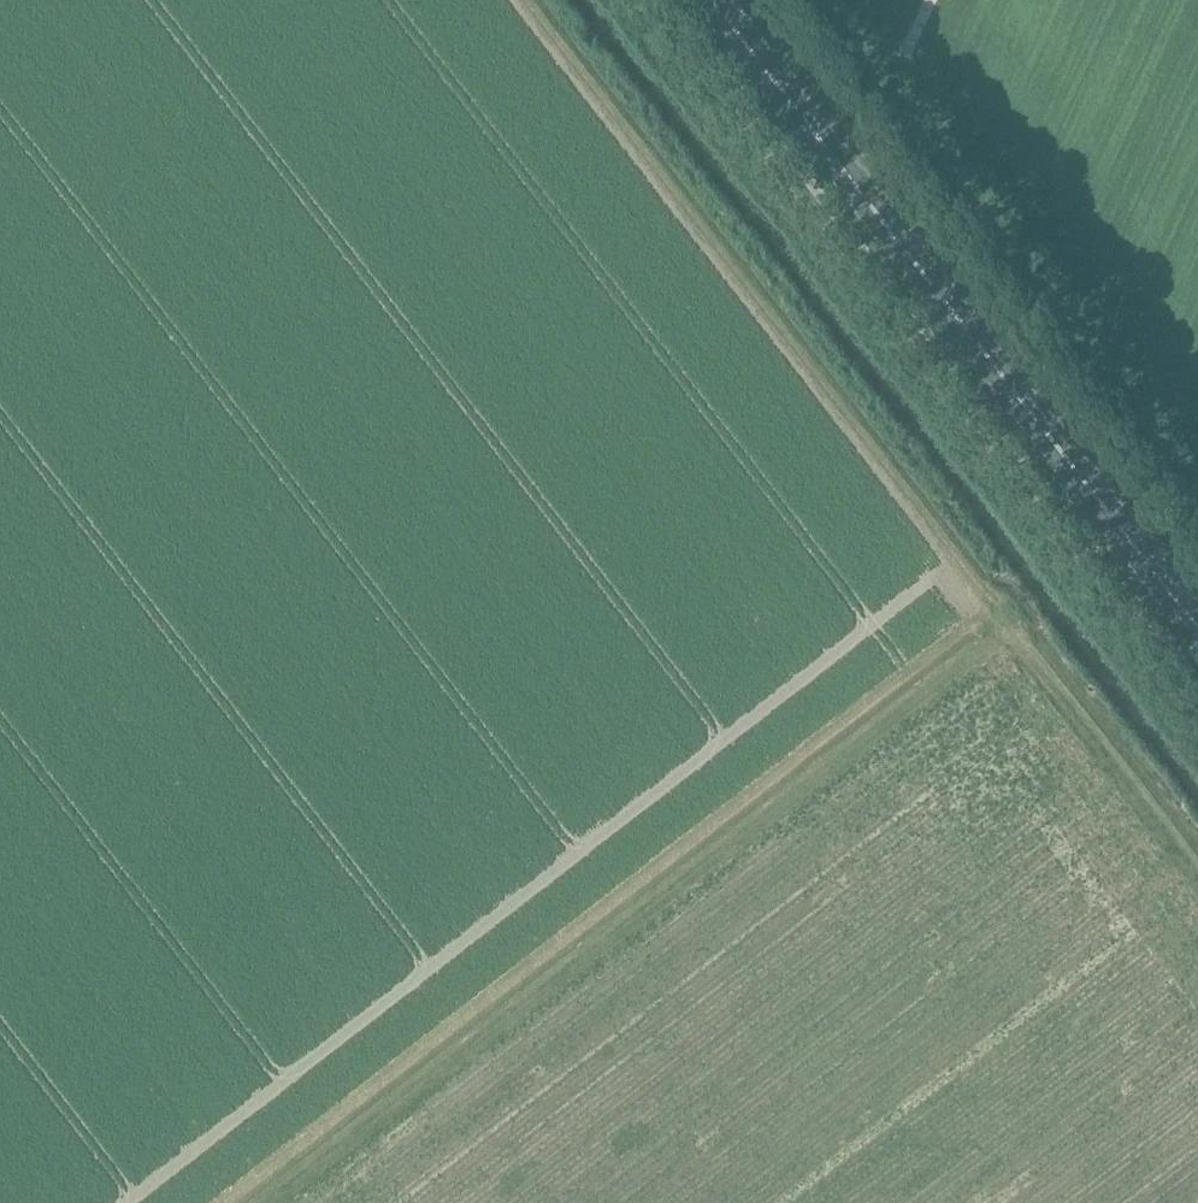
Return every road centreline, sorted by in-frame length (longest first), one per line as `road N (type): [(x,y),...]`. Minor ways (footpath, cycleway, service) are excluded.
road 1 (secondary): [(1197,593),(1080,438),(709,0)]

